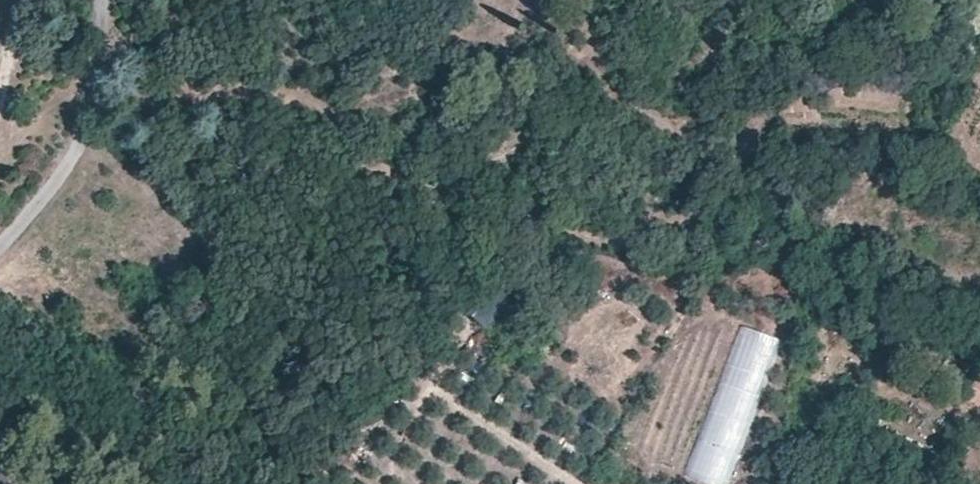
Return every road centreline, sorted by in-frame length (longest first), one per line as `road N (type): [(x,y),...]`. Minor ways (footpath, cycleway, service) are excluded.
road 1 (track): [(0,236),(84,139),(106,0)]
road 2 (track): [(571,483),(433,388)]

